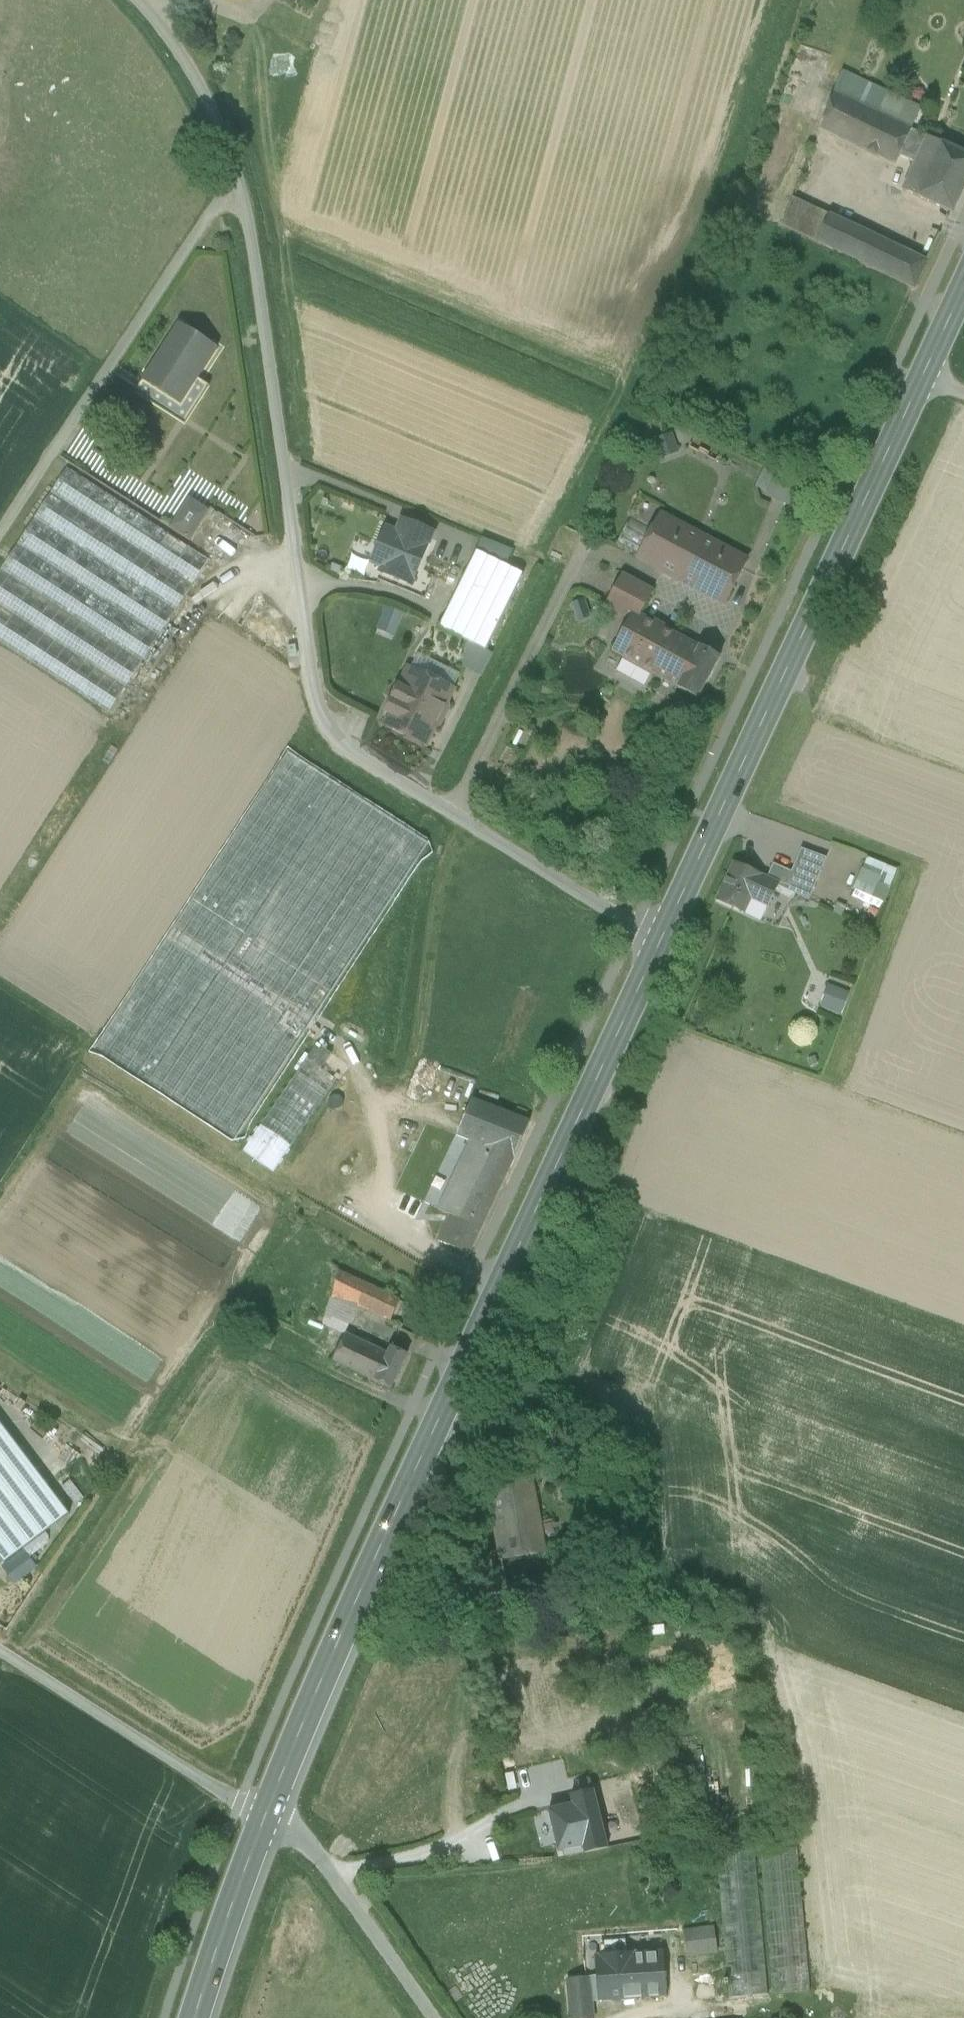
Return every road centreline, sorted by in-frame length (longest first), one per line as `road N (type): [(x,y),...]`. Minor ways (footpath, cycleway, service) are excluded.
road 1 (residential): [(142,0),(229,116),(248,187),(310,659),(331,732),(663,946)]
road 2 (primary): [(255,1814),(663,946)]
road 3 (primary): [(663,946),(963,301)]
road 4 (track): [(248,187),(151,288),(0,528)]
road 5 (residential): [(0,1646),(255,1814)]
road 6 (track): [(255,1814),(308,1842),(434,2017)]
road 7 (track): [(580,1775),(551,1805),(508,1822),(331,1874)]
road 8 (primary): [(192,2017),(255,1814)]

